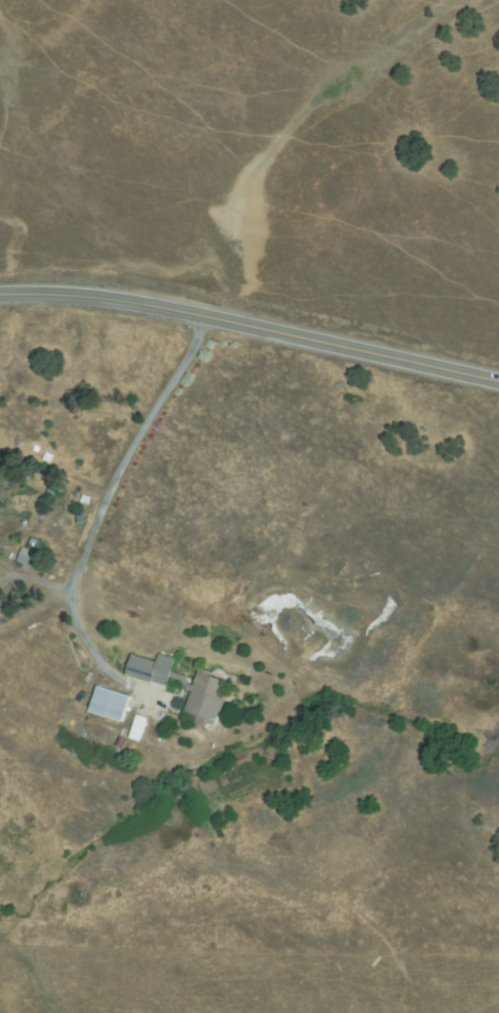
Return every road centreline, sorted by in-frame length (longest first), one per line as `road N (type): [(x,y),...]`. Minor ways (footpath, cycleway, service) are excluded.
road 1 (primary): [(498,380),(123,299),(0,295)]
road 2 (residential): [(0,642),(64,599),(85,570),(157,421),(220,317)]

